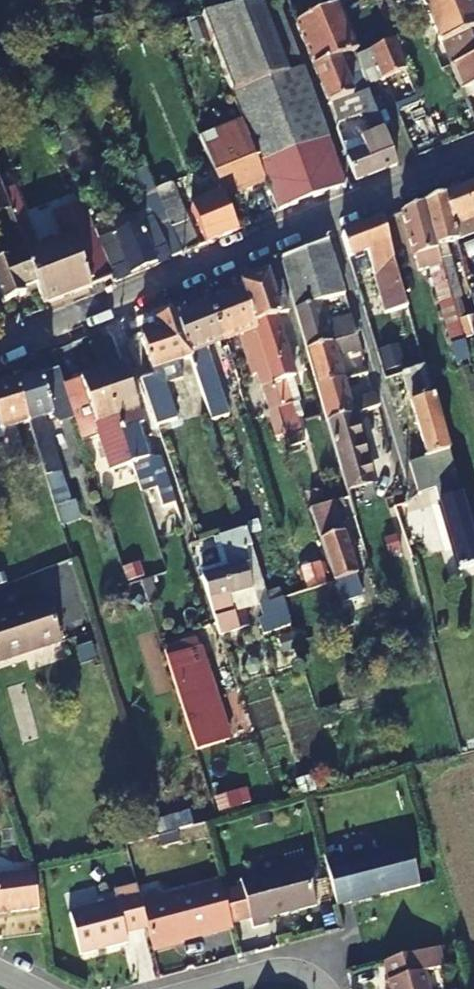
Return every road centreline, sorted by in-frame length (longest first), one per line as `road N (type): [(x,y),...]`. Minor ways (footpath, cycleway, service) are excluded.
road 1 (residential): [(473,157),(0,339)]
road 2 (residential): [(187,988),(290,967),(324,988)]

